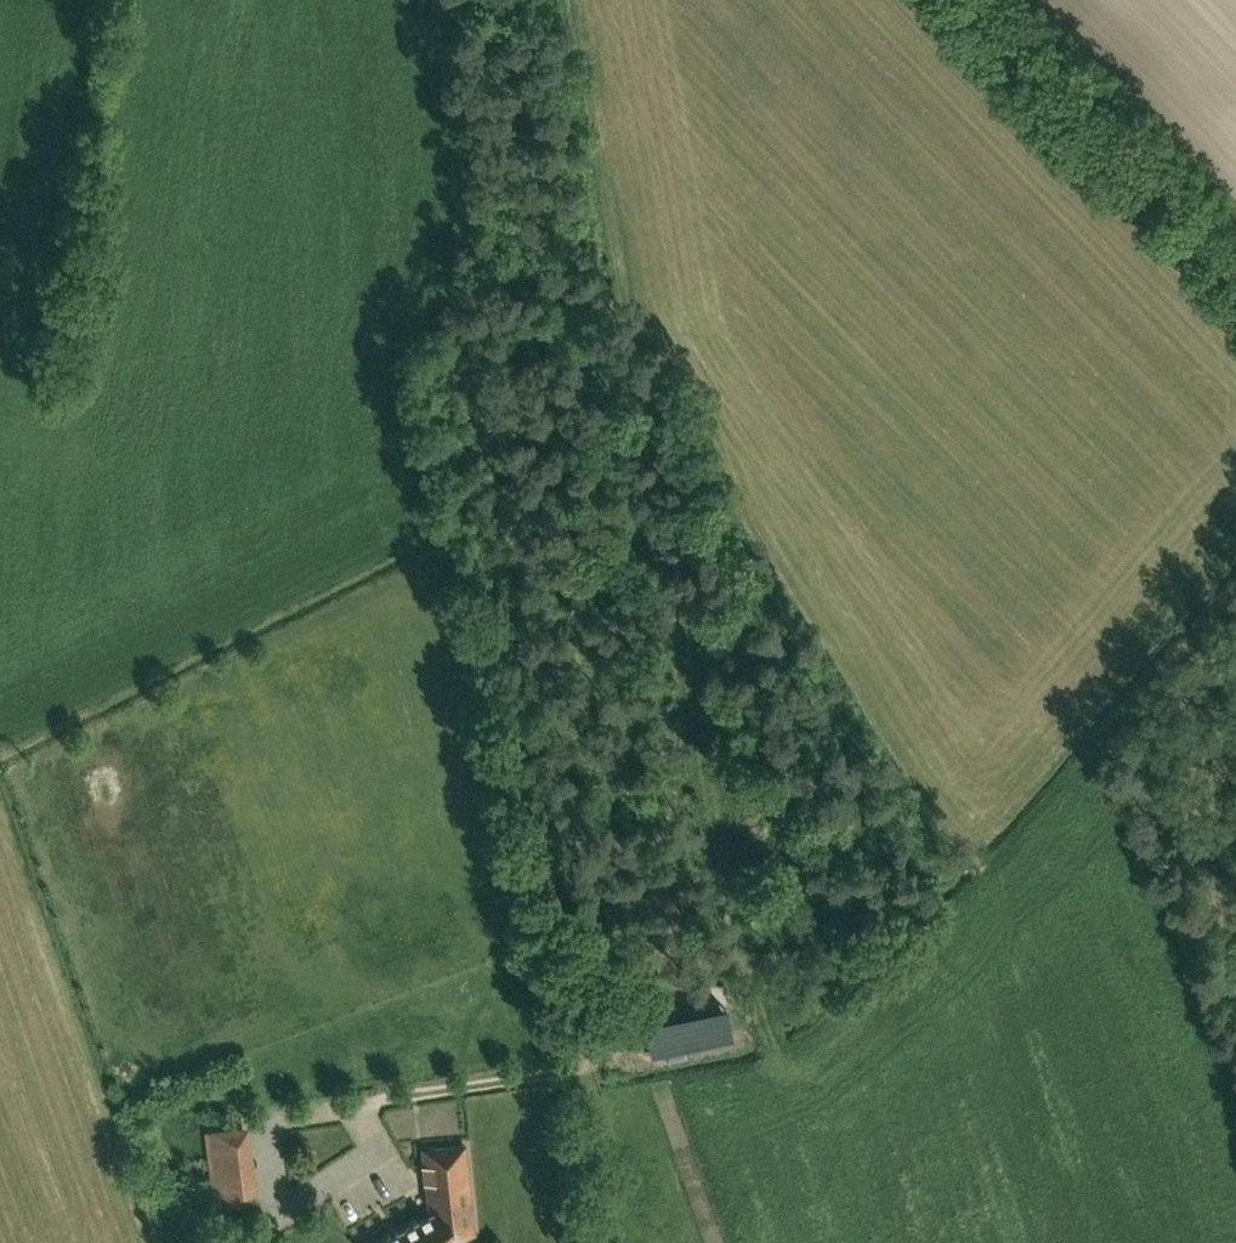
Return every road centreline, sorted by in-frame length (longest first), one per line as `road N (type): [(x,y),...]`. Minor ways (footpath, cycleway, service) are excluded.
road 1 (track): [(589,0),(722,847),(759,1009),(641,1028),(364,1106)]
road 2 (track): [(974,0),(1235,279)]
road 3 (unclassified): [(244,1242),(384,1150),(364,1106)]

